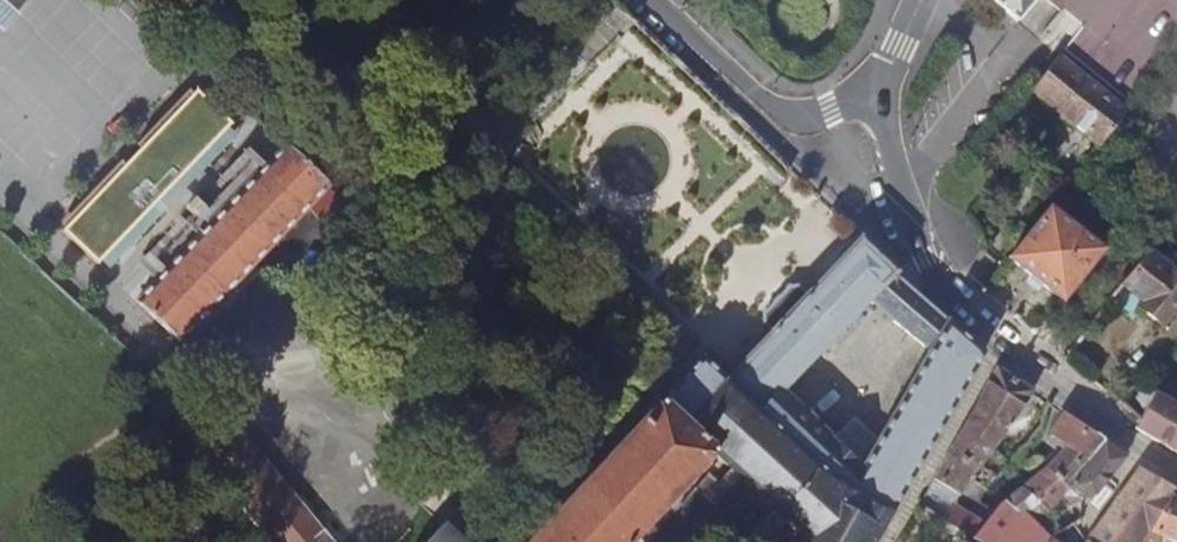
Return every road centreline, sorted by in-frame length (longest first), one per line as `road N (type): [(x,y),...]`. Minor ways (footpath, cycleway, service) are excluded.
road 1 (tertiary): [(878,94),(915,226),(963,319),(1096,422),(1176,471)]
road 2 (tertiary): [(653,0),(778,110),(809,115),(878,94)]

